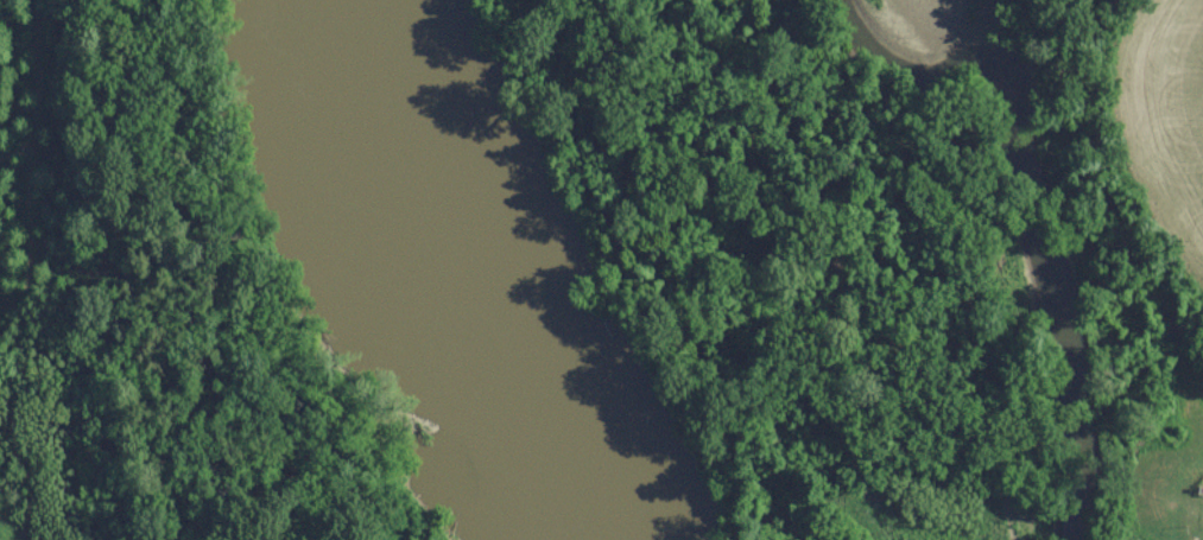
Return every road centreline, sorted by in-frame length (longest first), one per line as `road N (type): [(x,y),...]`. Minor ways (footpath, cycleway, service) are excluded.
road 1 (track): [(38,0),(14,427),(20,465),(53,539)]

